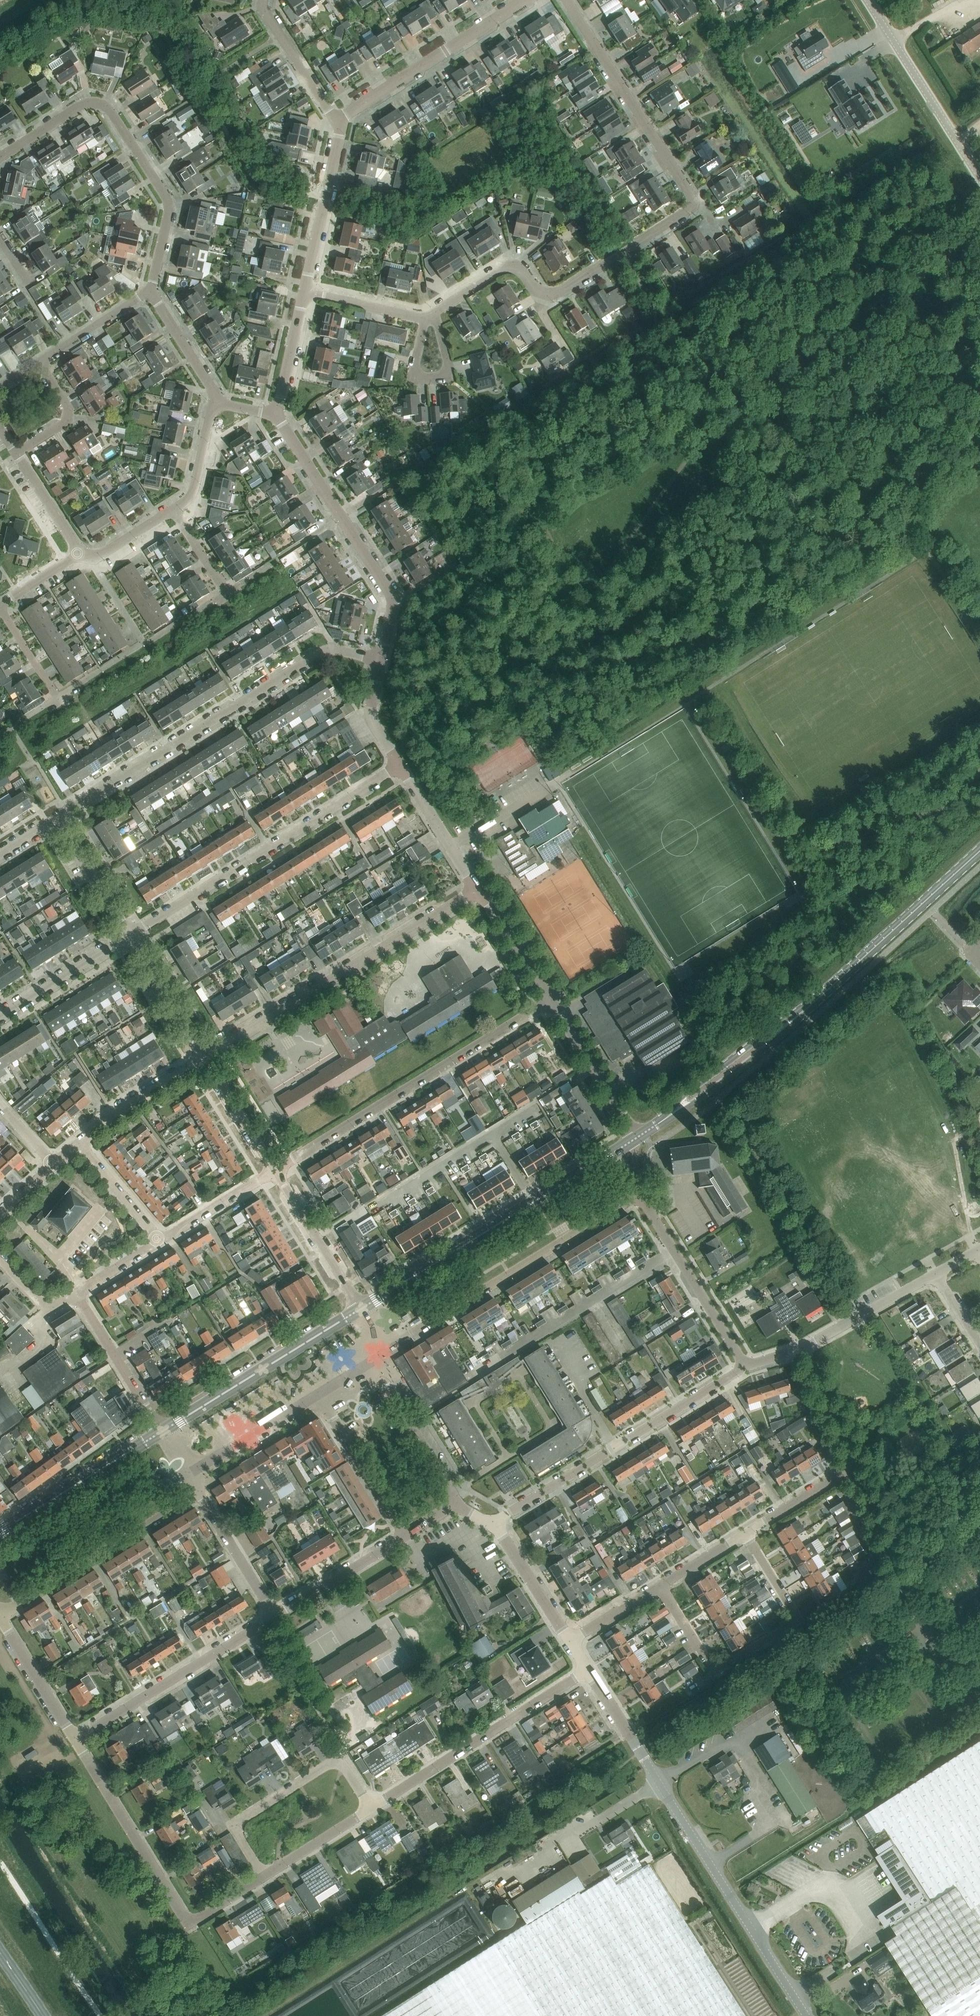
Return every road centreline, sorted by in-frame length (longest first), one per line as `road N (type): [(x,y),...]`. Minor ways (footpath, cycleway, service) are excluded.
road 1 (unclassified): [(806,2015),(588,1670)]
road 2 (track): [(965,199),(941,155),(660,343)]
road 3 (residential): [(56,819),(321,652),(380,661)]
road 4 (residential): [(274,1171),(550,1000)]
road 5 (residential): [(129,935),(400,765)]
road 6 (residential): [(205,1058),(477,890)]
road 7 (secondary): [(360,1309),(627,1144)]
road 8 (residential): [(0,157),(80,106),(105,107),(167,200),(153,280)]
road 9 (residential): [(377,1359),(639,1195)]
road 10 (residential): [(660,1586),(714,1672),(798,1620),(745,1533)]
road 11 (residential): [(490,1524),(745,1367)]
road 12 (residential): [(380,661),(391,595),(277,416)]
road 13 (residential): [(370,1809),(588,1670)]
road 14 (residential): [(264,1877),(231,1825),(338,1757),(370,1809)]
road 15 (residential): [(566,0),(696,205)]
road 16 (secondary): [(800,1014),(979,851)]
road 17 (residential): [(74,1739),(275,1617)]
road 18 (residential): [(0,1616),(200,1494)]
road 19 (secondary): [(162,1431),(360,1309)]
road 20 (residential): [(342,125),(347,113),(525,0)]
road 21 (residential): [(188,1924),(74,1739)]
road 22 (unclassified): [(979,178),(867,0)]
road 23 (residential): [(745,1367),(639,1195)]
road 24 (secondary): [(0,1531),(162,1431)]
road 25 (residential): [(696,205),(542,302)]
road 26 (residential): [(304,293),(342,125)]
road 27 (secondary): [(800,1014),(686,1093),(666,1118)]
road 28 (secondary): [(666,1118),(749,1063),(800,1014)]
road 29 (residential): [(406,1535),(318,1394)]
road 30 (unclassified): [(457,1503),(382,1382),(377,1359)]
road 31 (residential): [(360,1309),(274,1171)]
road 32 (residential): [(636,1138),(550,1000)]
road 33 (residential): [(162,1431),(76,1293)]
road 34 (residential): [(275,1617),(406,1535)]
road 35 (residential): [(435,312),(446,377),(414,373),(425,318)]
road 36 (residential): [(78,1144),(205,1058)]
road 37 (unclassified): [(188,1474),(318,1394)]
road 38 (residential): [(0,1016),(129,935)]
road 39 (residential): [(802,1348),(935,1274)]
road 40 (residential): [(342,125),(263,0)]
road 41 (residential): [(477,890),(400,765)]
road 42 (residential): [(205,1058),(129,935)]
road 43 (residential): [(275,1617),(200,1494)]
road 44 (residential): [(74,1739),(0,1618)]
road 45 (unclassified): [(570,1641),(490,1524)]
road 46 (residential): [(908,1596),(852,1467)]
road 47 (residential): [(129,935),(56,819)]
road 48 (residential): [(158,1242),(274,1171)]
road 49 (residential): [(542,302),(508,268),(435,312)]
road 50 (residential): [(39,363),(151,291)]
road 51 (residential): [(274,1171),(205,1058)]
road 52 (residential): [(550,1000),(477,890)]
road 53 (residential): [(852,1467),(802,1348)]
road 54 (residential): [(219,400),(151,291)]
road 55 (residential): [(16,453),(66,422),(68,408),(39,363)]
road 56 (residential): [(158,1242),(78,1144)]
road 57 (residential): [(277,416),(304,293)]
road 58 (residential): [(745,1533),(852,1467)]
road 59 (residential): [(425,318),(304,293)]
road 60 (residential): [(219,400),(193,492),(175,511)]

